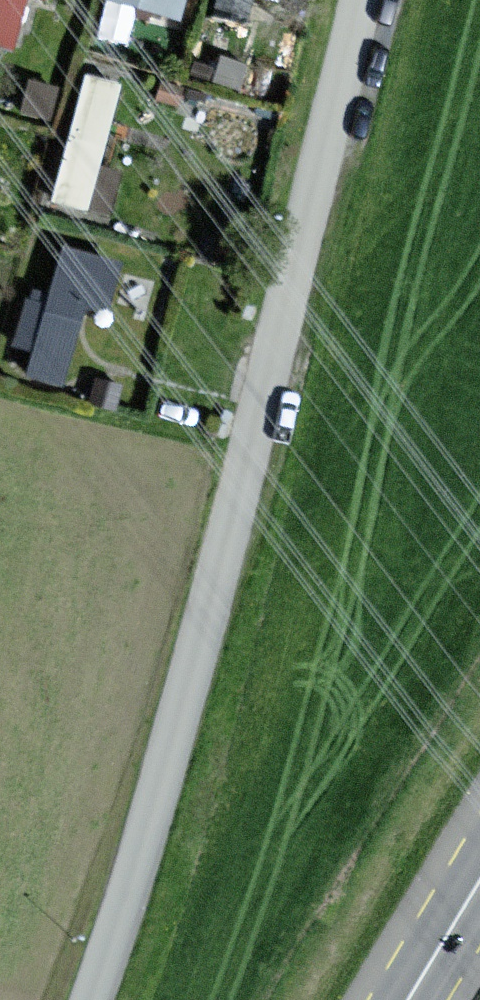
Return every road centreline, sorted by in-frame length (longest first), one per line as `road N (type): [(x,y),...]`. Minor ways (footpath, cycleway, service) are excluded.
road 1 (residential): [(93,999),(187,691),(363,0)]
road 2 (primary): [(409,999),(479,883)]

